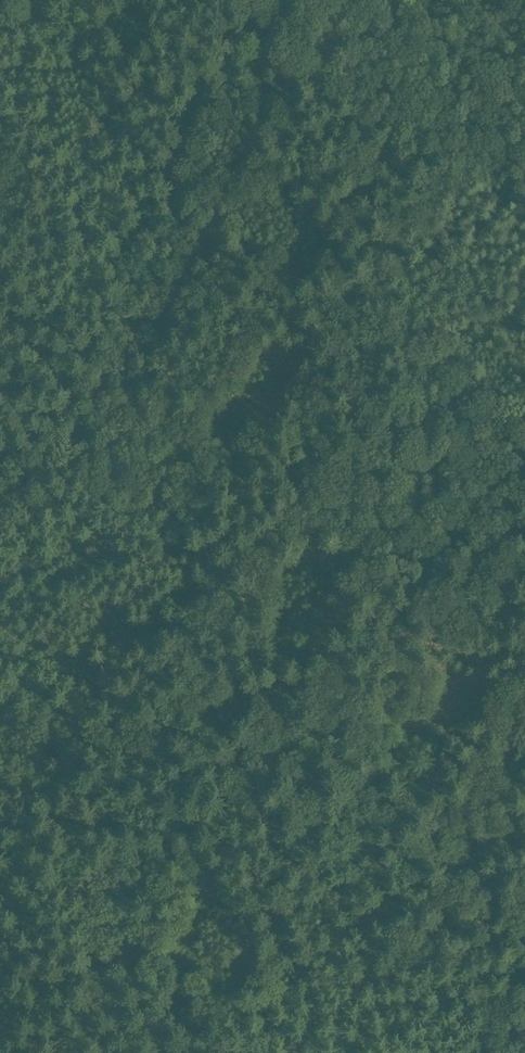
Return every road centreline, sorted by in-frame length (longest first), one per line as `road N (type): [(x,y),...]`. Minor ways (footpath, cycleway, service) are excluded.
road 1 (track): [(524,606),(478,555),(389,696),(215,775),(175,832),(62,1052)]
road 2 (unclassified): [(0,489),(76,425),(103,387),(178,252),(291,0)]
road 3 (track): [(524,943),(477,1052)]

